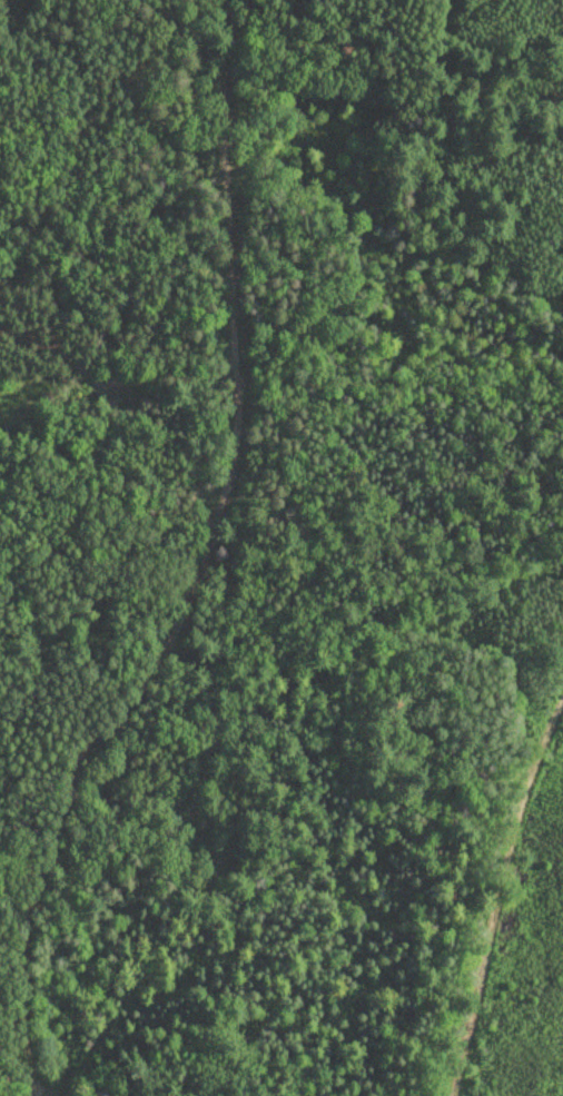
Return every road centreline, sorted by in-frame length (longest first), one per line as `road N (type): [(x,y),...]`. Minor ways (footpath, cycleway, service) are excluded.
road 1 (track): [(39,1095),(26,1063),(23,914),(79,746),(148,675),(210,547),(201,484),(160,419),(0,324)]
road 2 (track): [(210,547),(228,500),(241,374),(231,0)]
road 3 (track): [(450,1095),(522,790),(562,702)]

